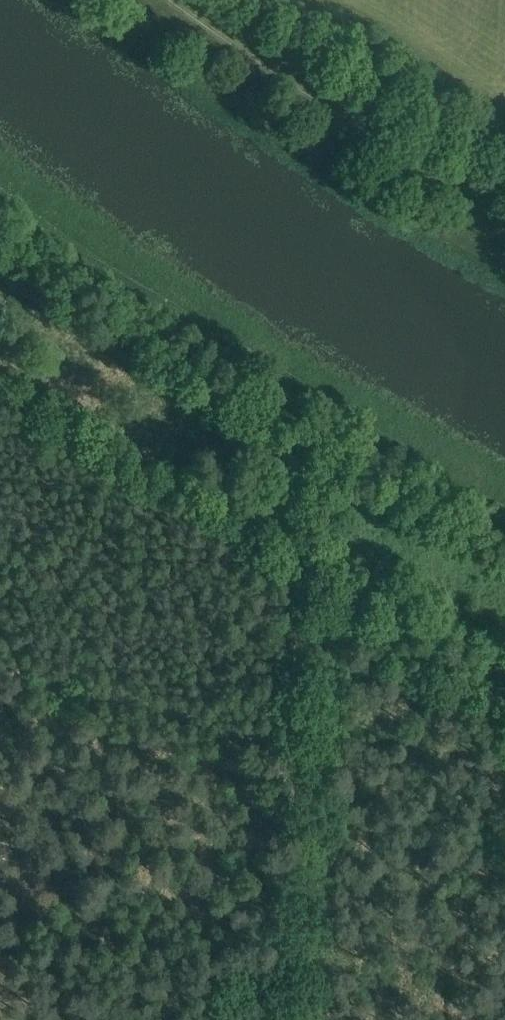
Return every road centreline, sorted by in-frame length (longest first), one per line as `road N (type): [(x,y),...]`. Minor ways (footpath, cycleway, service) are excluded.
road 1 (track): [(0,373),(46,389),(253,515),(301,550),(311,592)]
road 2 (track): [(182,0),(318,93),(504,202)]
road 3 (track): [(0,673),(298,747)]
road 4 (track): [(298,747),(276,1019)]
road 5 (track): [(311,592),(413,668),(504,716)]
road 6 (track): [(298,747),(311,592)]

